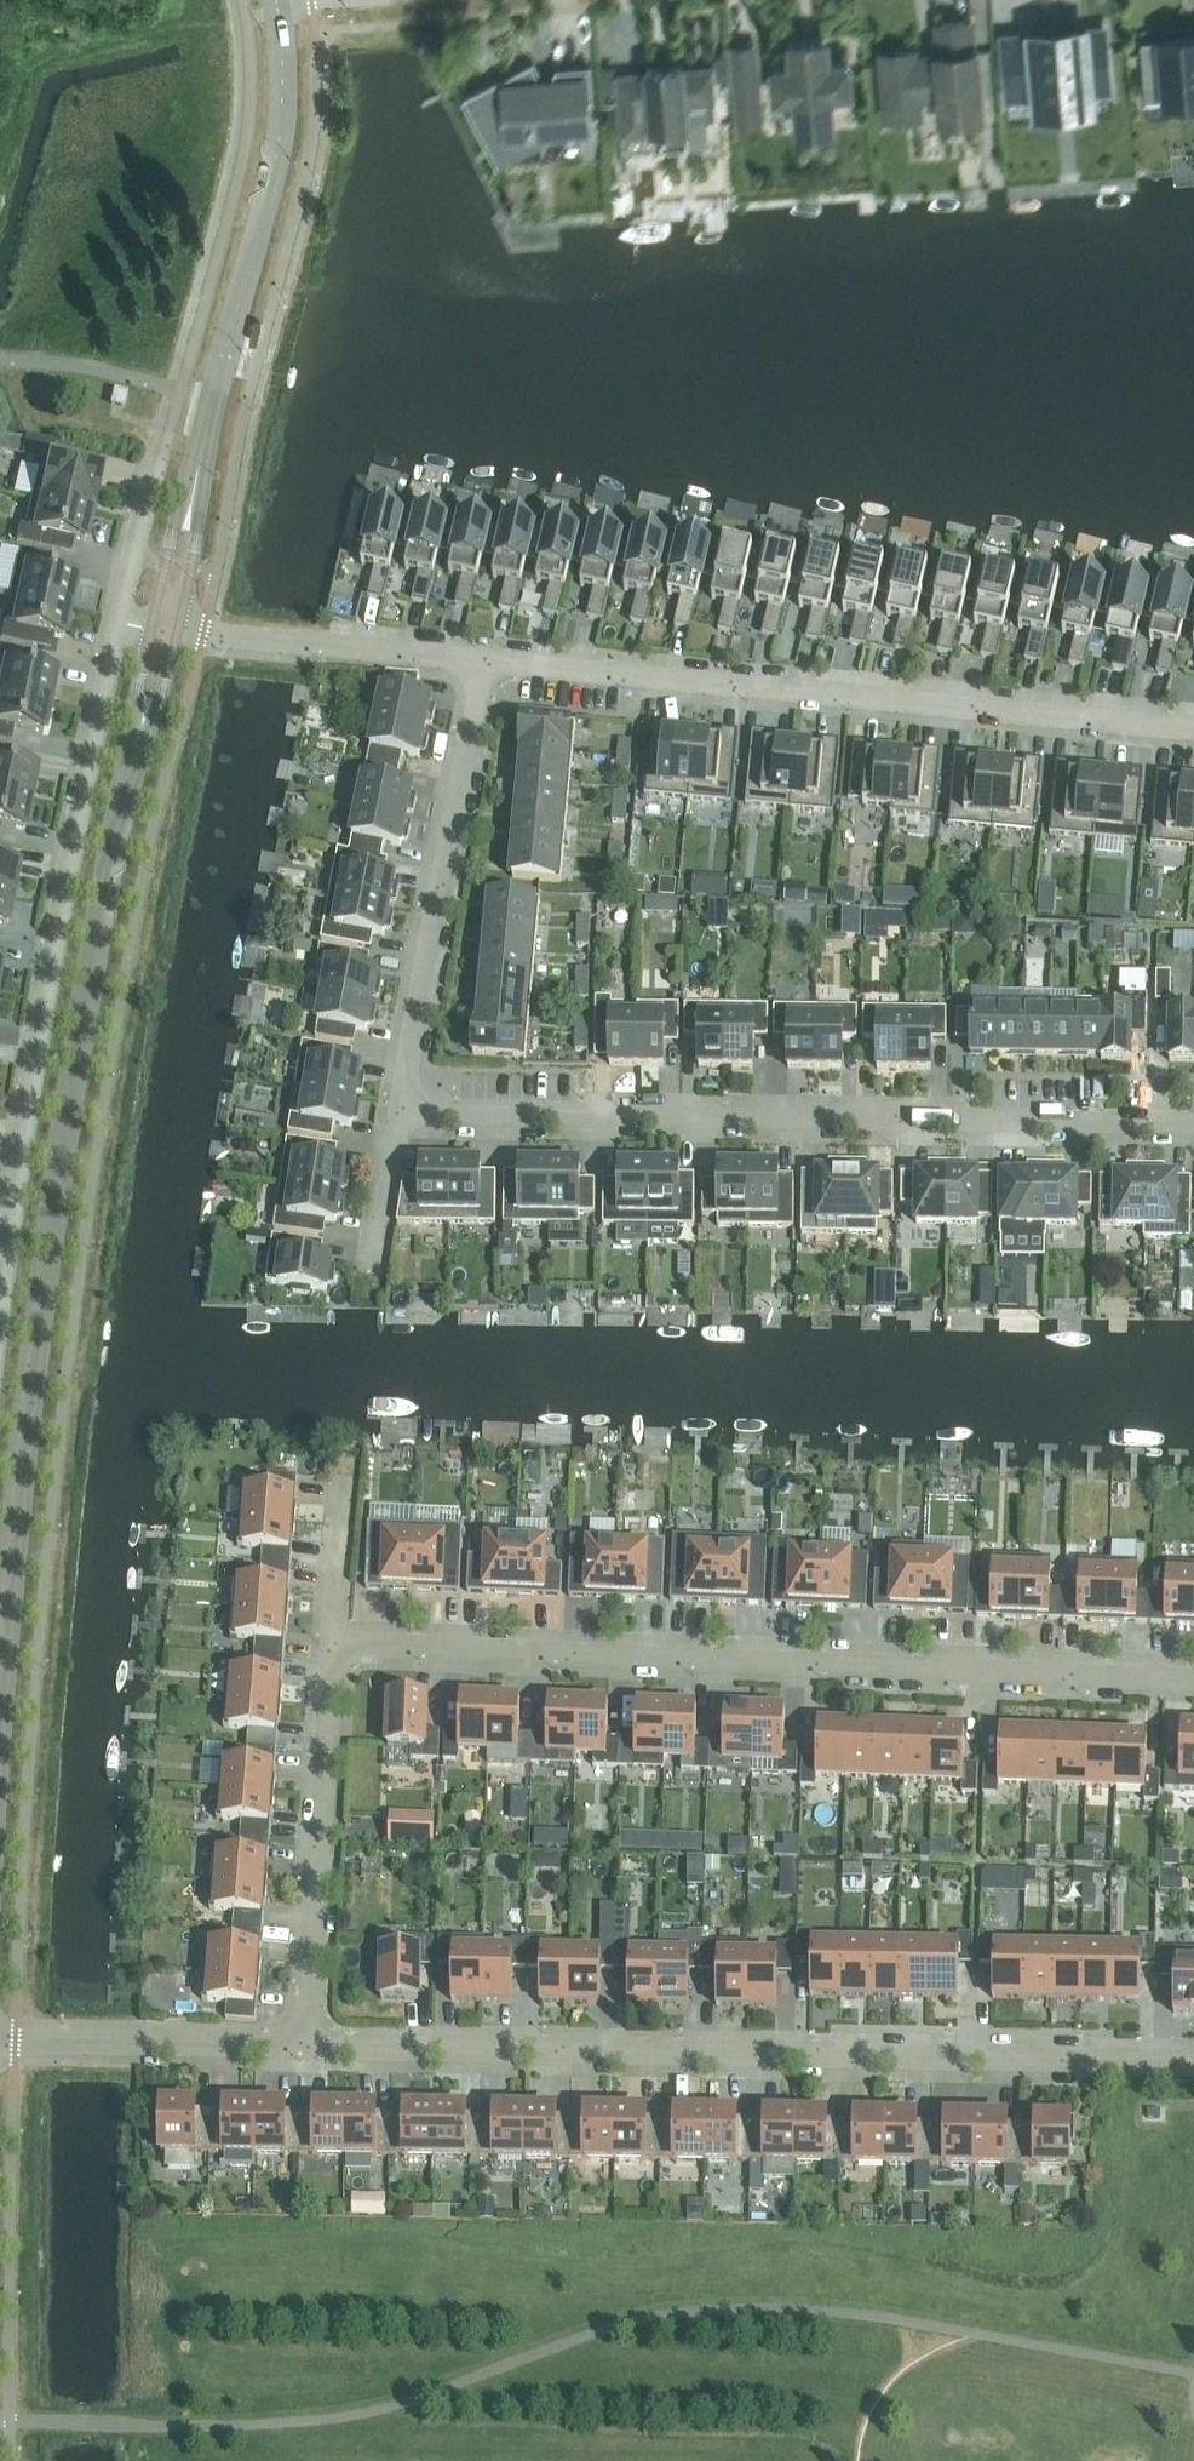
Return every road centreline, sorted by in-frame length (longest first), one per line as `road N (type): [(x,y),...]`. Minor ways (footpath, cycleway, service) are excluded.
road 1 (tertiary): [(125,791),(97,899),(50,1242),(0,1702)]
road 2 (residential): [(308,2046),(1193,2061)]
road 3 (residential): [(1193,1679),(333,1644)]
road 4 (residential): [(1193,1122),(400,1111)]
road 5 (residential): [(486,660),(1193,729)]
road 6 (residential): [(119,622),(46,999),(0,1308)]
road 7 (residential): [(400,1111),(486,660)]
road 8 (residential): [(333,1644),(308,2046)]
road 9 (tertiary): [(277,1),(279,167),(218,375)]
road 10 (residential): [(177,629),(486,660)]
road 11 (residential): [(0,2039),(308,2046)]
road 12 (tertiary): [(218,375),(152,626)]
road 13 (tertiary): [(177,629),(218,375)]
road 14 (tertiary): [(125,791),(162,698),(177,629)]
road 15 (tertiary): [(152,626),(125,791)]
road 16 (residential): [(348,1488),(333,1644)]
road 17 (residential): [(377,1262),(400,1111)]
road 18 (residential): [(152,478),(119,622)]

